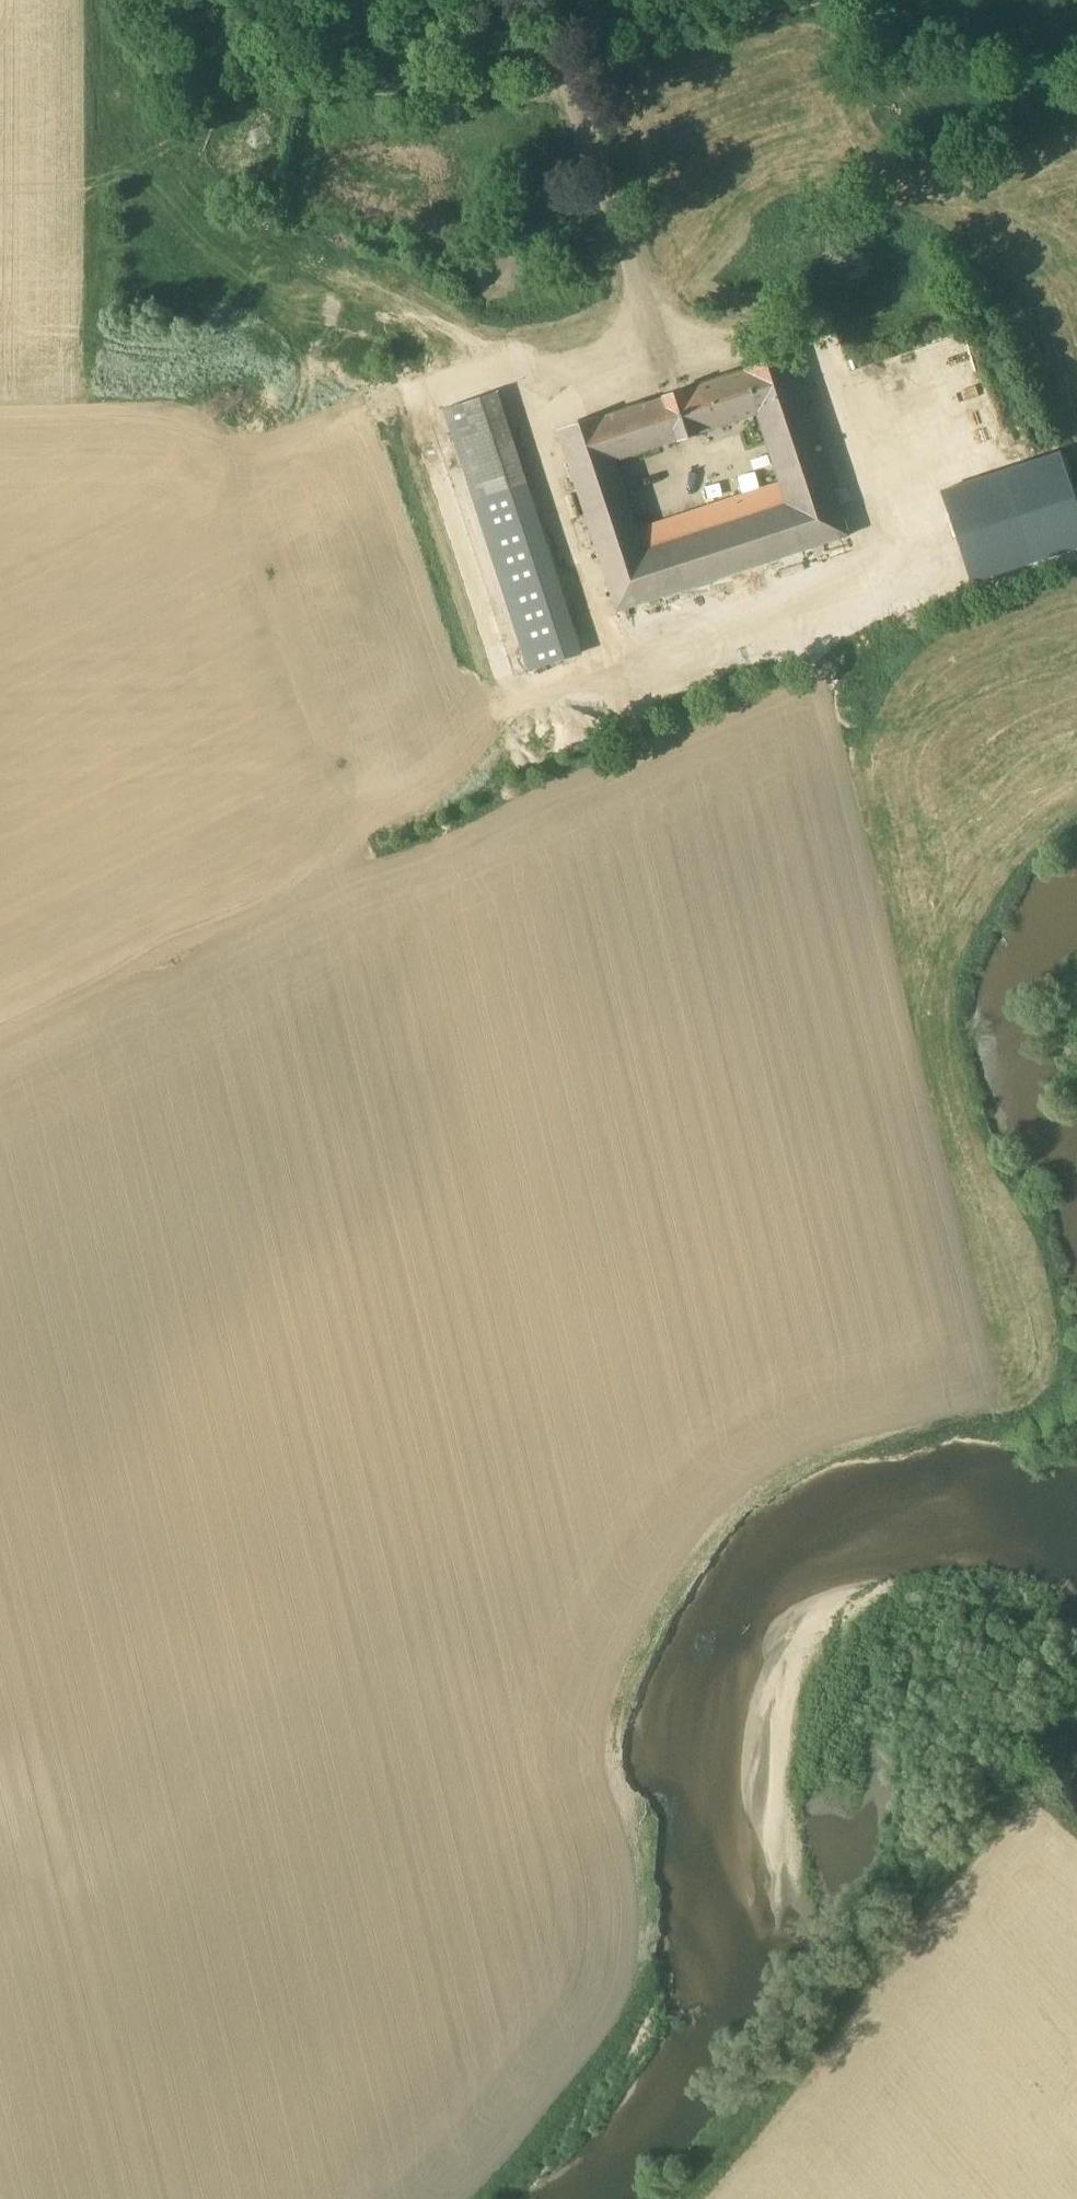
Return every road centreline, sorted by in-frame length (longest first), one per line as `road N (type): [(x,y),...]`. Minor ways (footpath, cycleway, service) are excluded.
road 1 (track): [(94,74),(541,89),(566,70),(828,0)]
road 2 (unclassified): [(637,302),(542,0)]

